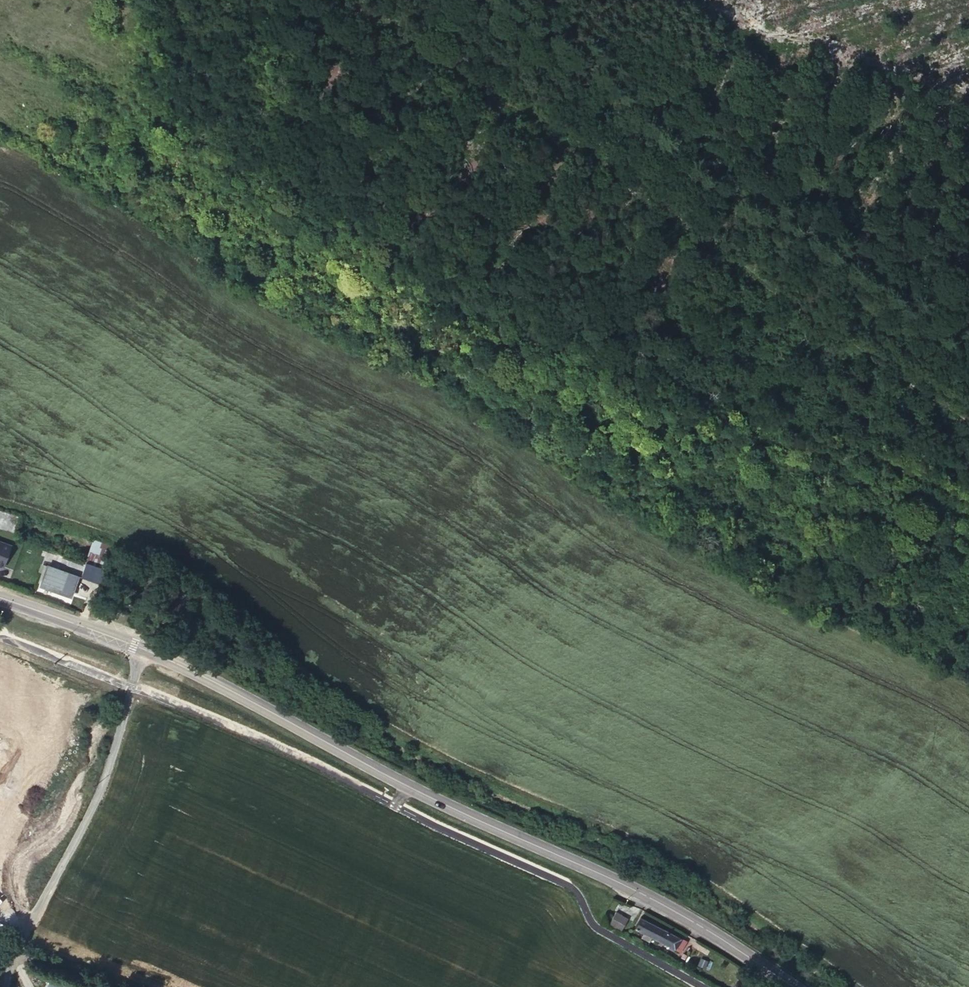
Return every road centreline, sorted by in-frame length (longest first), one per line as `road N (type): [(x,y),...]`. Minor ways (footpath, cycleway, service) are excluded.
road 1 (secondary): [(793,986),(638,892),(439,802),(142,649)]
road 2 (unclassified): [(142,649),(95,797),(13,946),(1,986)]
road 3 (secondary): [(142,649),(0,598)]

